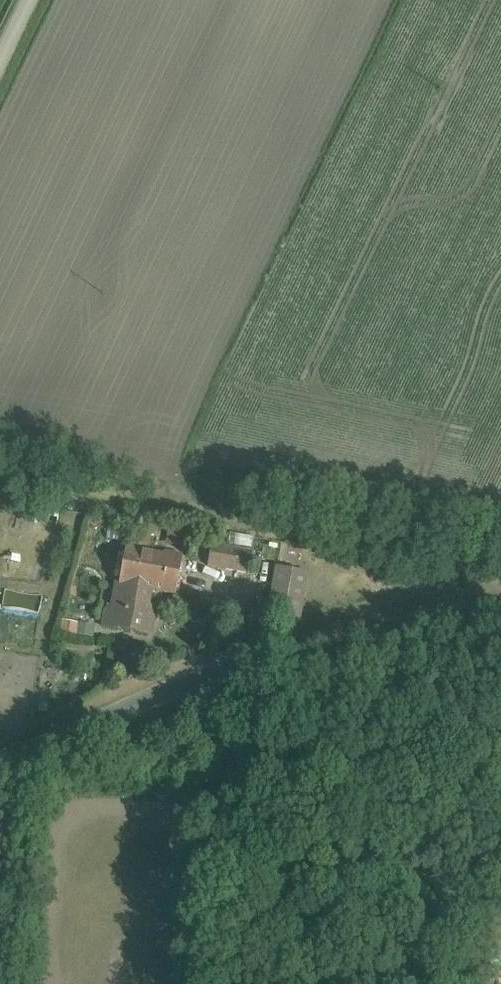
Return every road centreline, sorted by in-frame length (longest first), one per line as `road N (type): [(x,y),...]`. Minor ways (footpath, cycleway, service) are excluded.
road 1 (unclassified): [(0,764),(219,673),(341,638),(500,612)]
road 2 (track): [(500,570),(0,482)]

